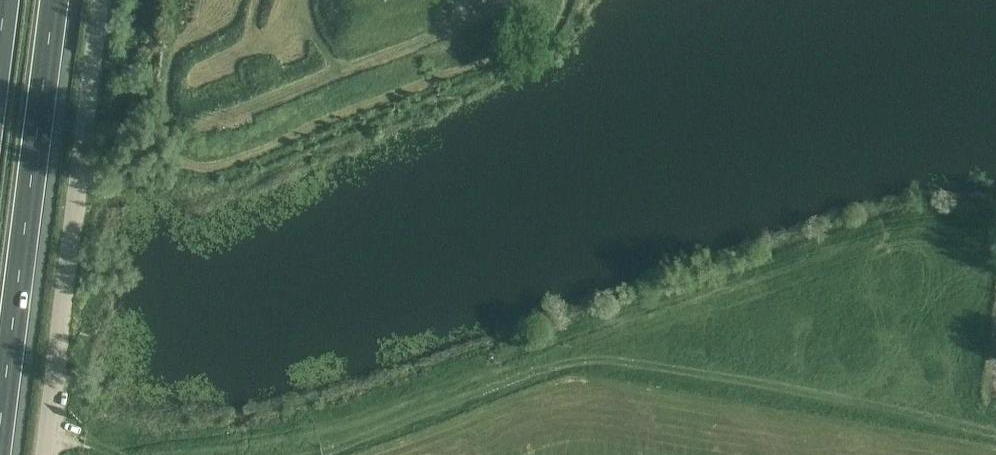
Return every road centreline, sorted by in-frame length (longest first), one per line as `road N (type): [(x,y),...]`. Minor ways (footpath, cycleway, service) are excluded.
road 1 (unclassified): [(41,454),(97,0)]
road 2 (motorway): [(0,426),(55,0)]

